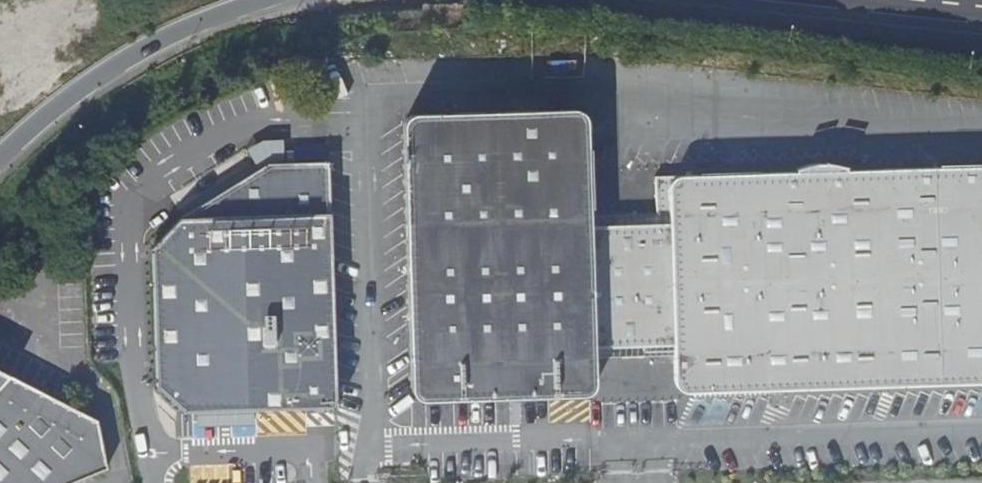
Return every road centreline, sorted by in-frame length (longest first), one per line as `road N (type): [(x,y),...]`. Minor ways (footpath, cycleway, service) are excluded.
road 1 (trunk): [(0,159),(104,72),(187,28),(265,0)]

